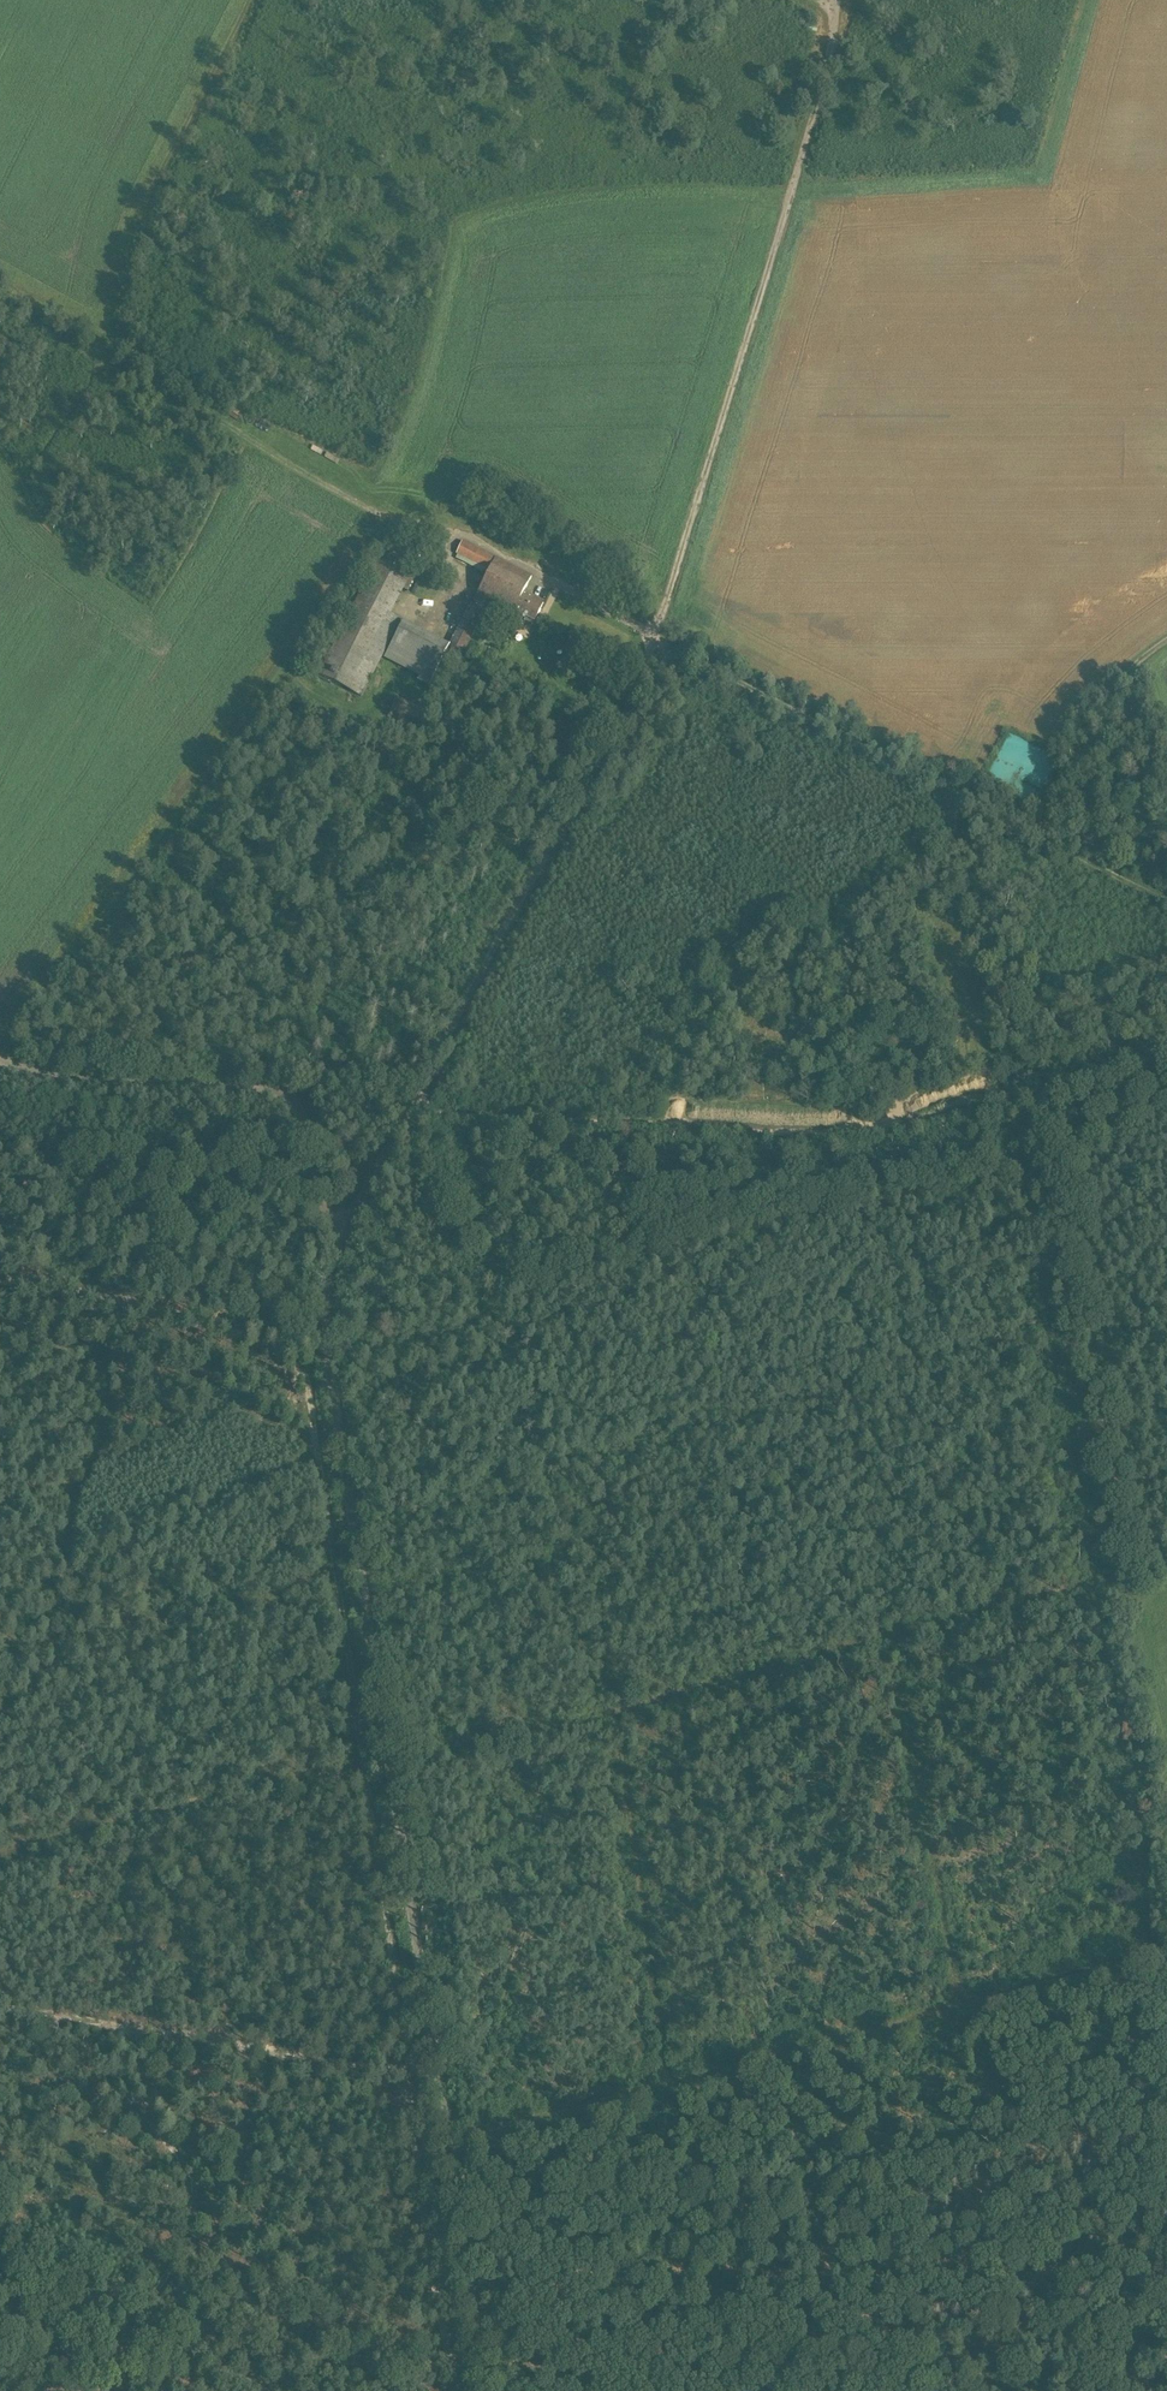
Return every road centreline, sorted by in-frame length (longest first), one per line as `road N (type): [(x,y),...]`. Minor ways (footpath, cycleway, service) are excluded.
road 1 (unclassified): [(485,2390),(327,1352),(327,1301),(350,1216),(402,1113),(861,1131),(1001,1095)]
road 2 (track): [(135,2029),(341,2063),(403,2062),(317,1459),(303,1436),(280,1424),(0,1333)]
road 3 (track): [(447,2145),(1084,1974),(1143,1953),(1149,1943)]
road 4 (track): [(653,633),(791,190),(837,0)]
road 5 (track): [(402,1113),(610,743),(653,633)]
road 6 (track): [(334,1271),(306,1129),(284,1096),(71,1080),(0,1060)]
road 7 (track): [(653,633),(1041,835)]
road 8 (track): [(464,533),(389,518),(250,444),(114,350)]
road 9 (track): [(0,1691),(123,1368)]
road 10 (track): [(1041,835),(1059,795),(1102,752),(1126,678),(1166,642)]
road 11 (track): [(1166,900),(1041,835)]
road 12 (unclassified): [(81,2390),(0,2288)]

